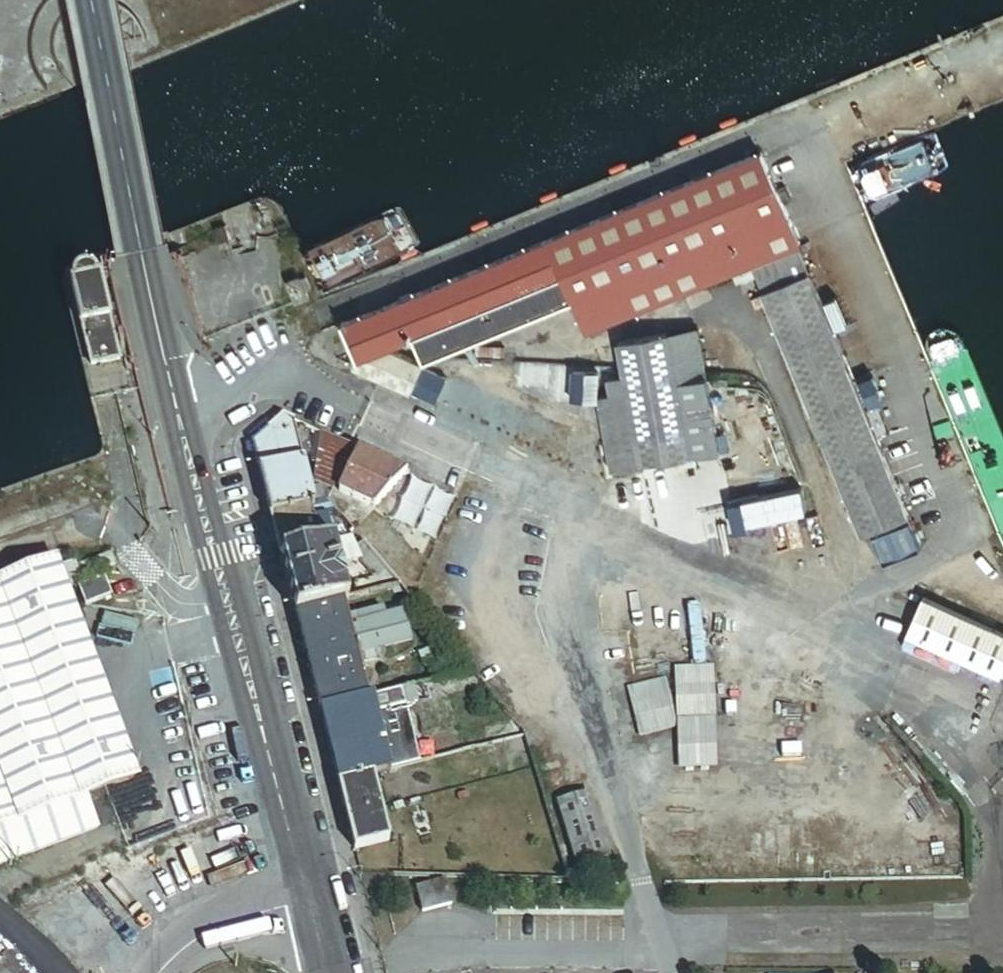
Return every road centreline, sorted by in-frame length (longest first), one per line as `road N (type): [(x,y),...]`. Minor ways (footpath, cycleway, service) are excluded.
road 1 (tertiary): [(90,0),(176,412),(307,907)]
road 2 (unclassified): [(307,907),(181,953),(156,972)]

